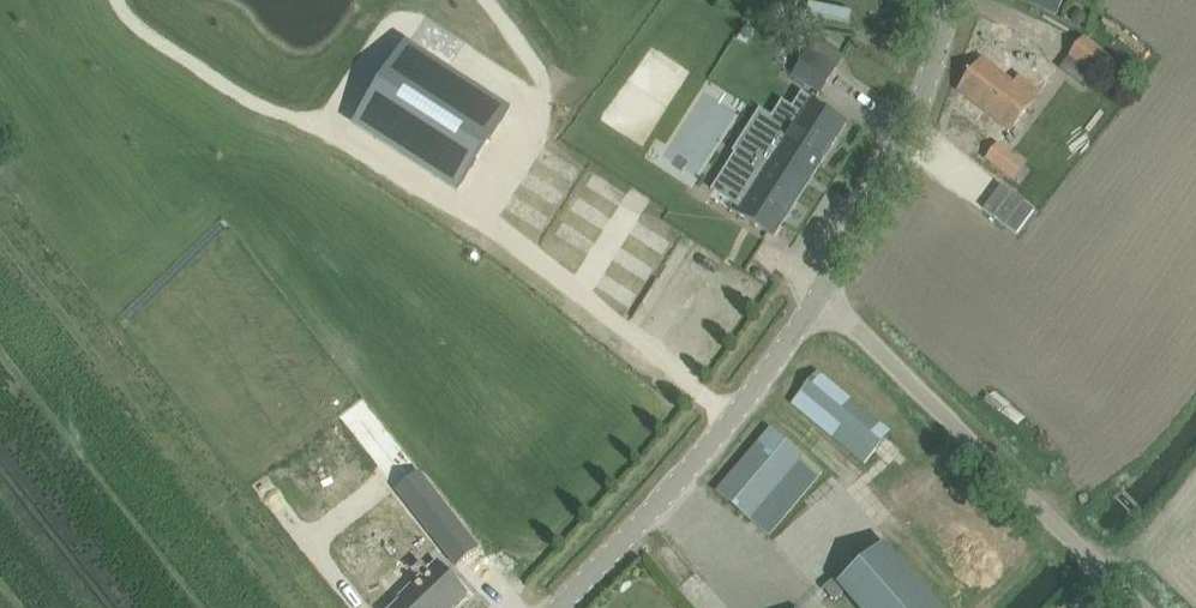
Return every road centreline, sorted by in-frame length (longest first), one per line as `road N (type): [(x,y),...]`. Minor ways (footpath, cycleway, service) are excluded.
road 1 (unclassified): [(1133,607),(815,297)]
road 2 (unclassified): [(546,607),(815,297)]
road 3 (unclassified): [(815,297),(864,211),(917,83),(939,0)]

